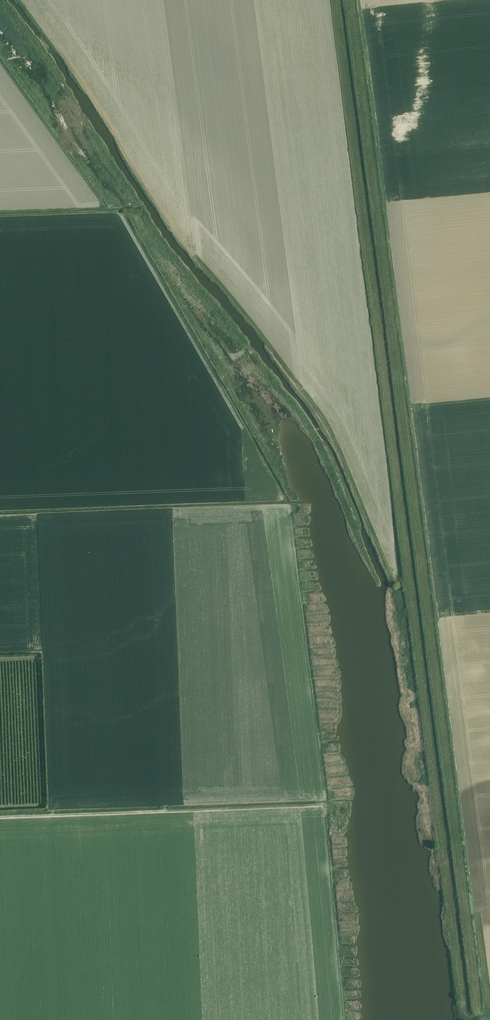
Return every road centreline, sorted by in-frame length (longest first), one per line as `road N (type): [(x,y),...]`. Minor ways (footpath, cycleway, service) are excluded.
road 1 (track): [(0,817),(318,804)]

